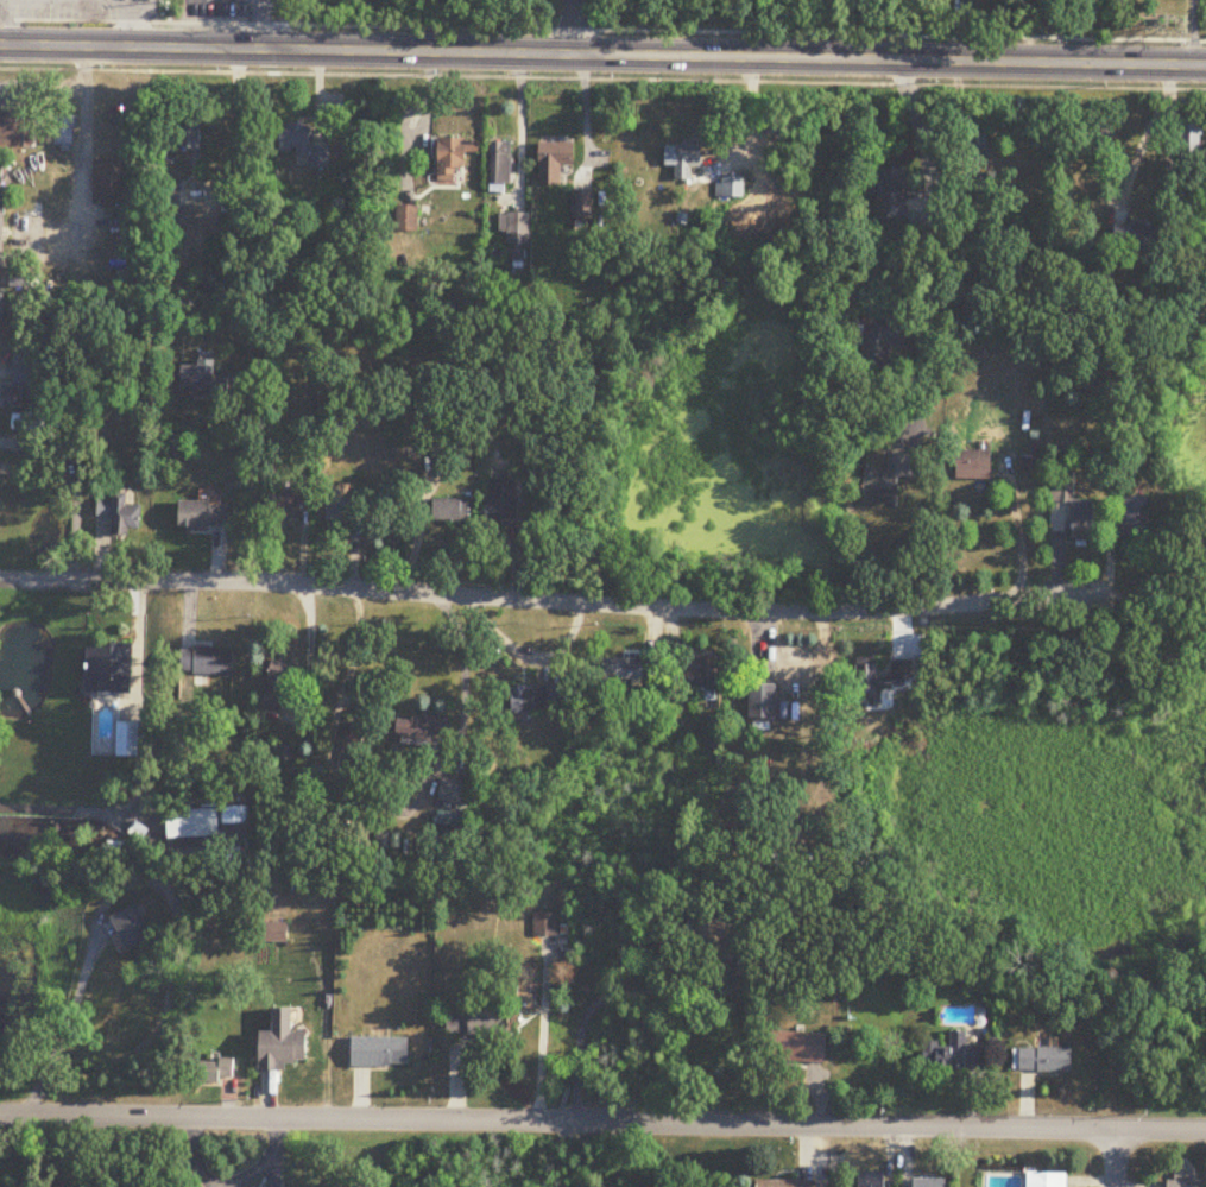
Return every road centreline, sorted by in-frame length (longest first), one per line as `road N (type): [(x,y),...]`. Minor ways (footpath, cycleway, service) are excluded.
road 1 (secondary): [(0,44),(1205,66)]
road 2 (residential): [(0,1119),(1205,1131)]
road 3 (residential): [(0,580),(872,612),(1129,598)]
road 4 (residential): [(894,61),(915,115),(934,240),(922,409)]

